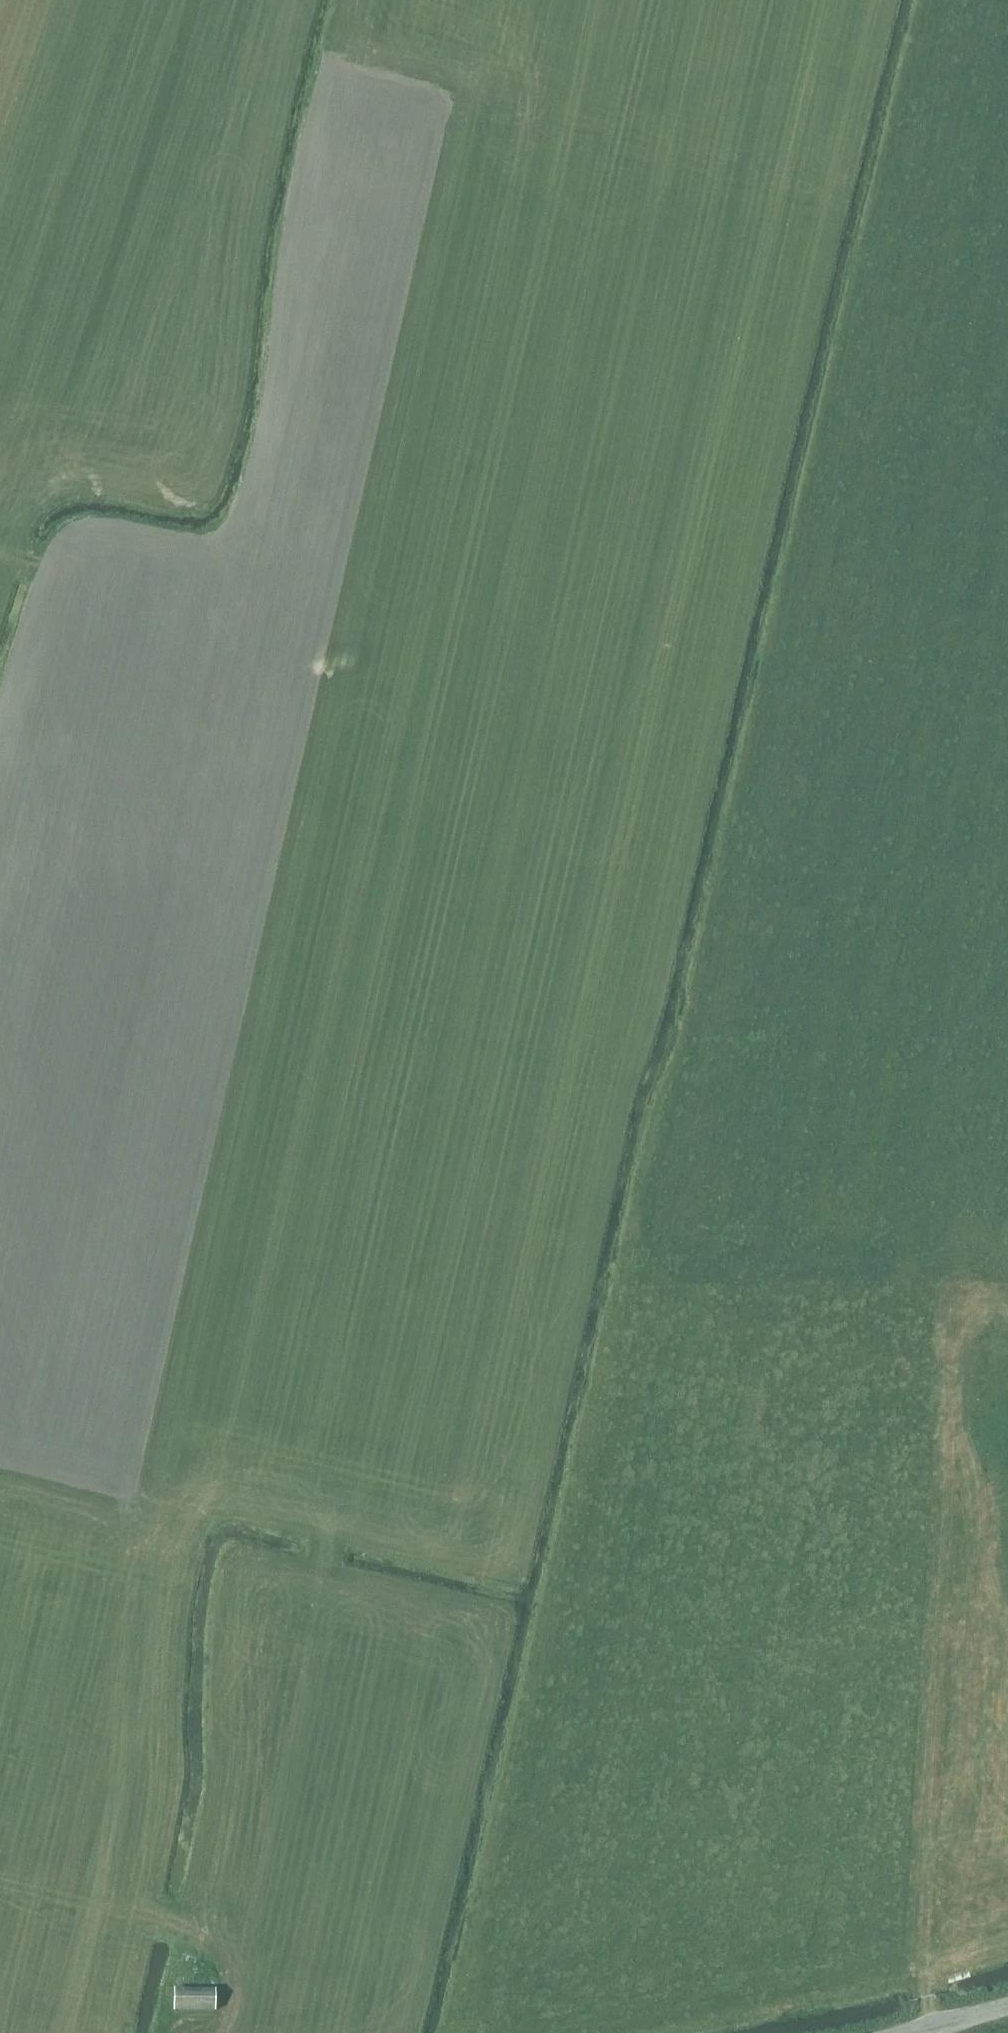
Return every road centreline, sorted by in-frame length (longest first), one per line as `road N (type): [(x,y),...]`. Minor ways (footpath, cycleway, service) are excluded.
road 1 (track): [(0,549),(67,571),(221,972),(110,1492),(123,1901)]
road 2 (track): [(968,1545),(908,1891),(932,2032)]
road 3 (track): [(196,1924),(246,1803)]
road 4 (track): [(0,1866),(123,1901)]
road 5 (track): [(196,1924),(231,1965),(230,2014),(217,2032)]

